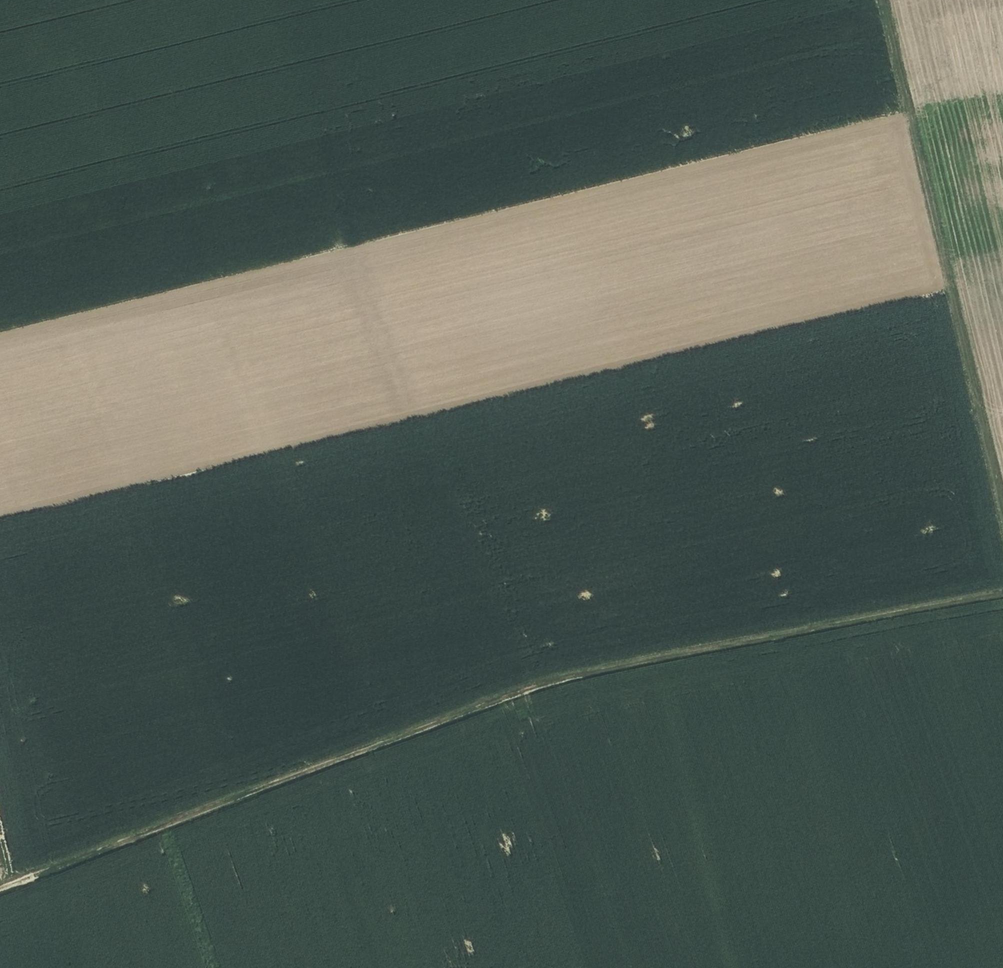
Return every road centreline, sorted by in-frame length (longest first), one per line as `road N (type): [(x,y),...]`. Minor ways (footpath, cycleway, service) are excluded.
road 1 (track): [(0,889),(542,686),(1002,593)]
road 2 (track): [(1002,519),(881,0)]

